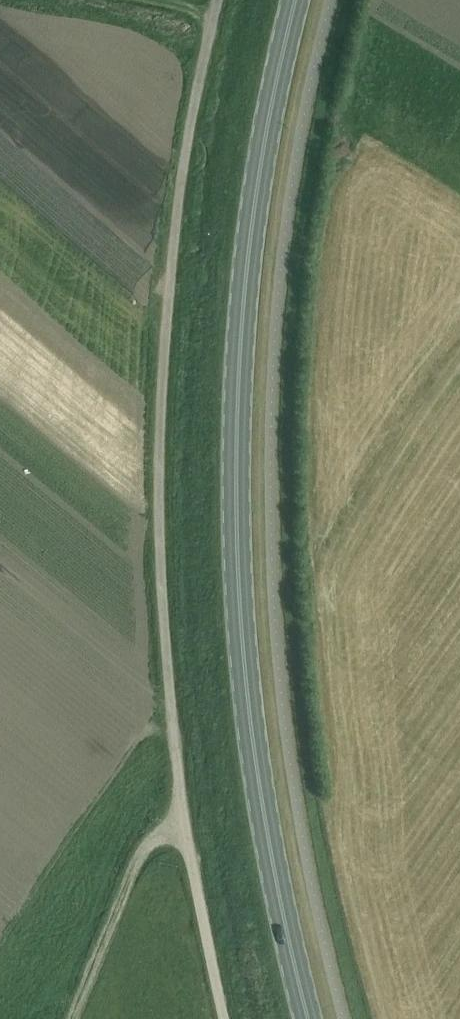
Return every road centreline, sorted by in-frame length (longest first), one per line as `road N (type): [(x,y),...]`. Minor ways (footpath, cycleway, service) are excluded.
road 1 (primary): [(311,1018),(284,919),(250,719),(238,581),(237,408),(247,270),(297,0)]
road 2 (unclassified): [(228,1018),(181,818),(159,581),(158,405),(173,234),(214,0)]
road 3 (track): [(181,818),(134,859),(70,1018)]

